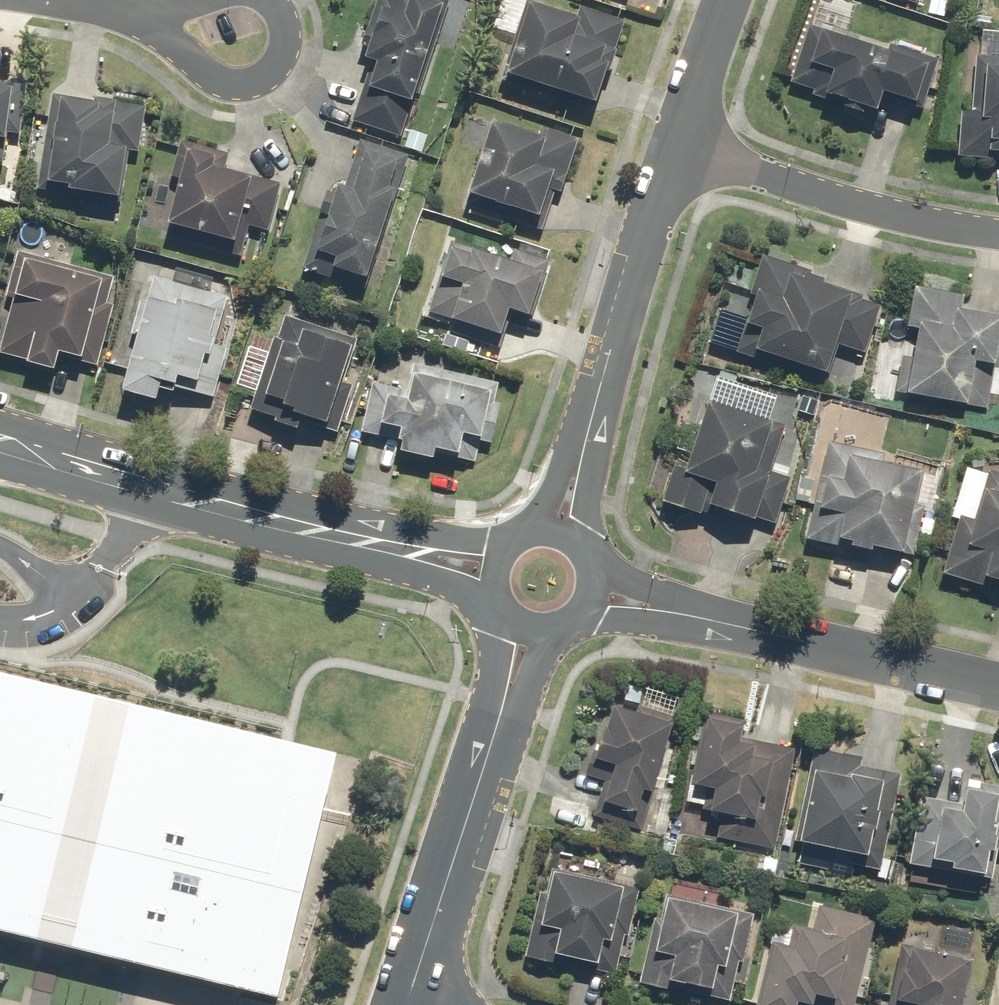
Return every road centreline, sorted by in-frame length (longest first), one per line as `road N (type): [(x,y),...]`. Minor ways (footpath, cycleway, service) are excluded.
road 1 (secondary): [(0,444),(416,548)]
road 2 (residential): [(664,606),(998,686)]
road 3 (tertiary): [(576,464),(679,143)]
road 4 (residential): [(679,143),(844,202),(998,234)]
road 5 (tertiary): [(409,1004),(505,700)]
road 6 (residential): [(266,0),(288,31),(270,71),(216,82),(189,63)]
road 7 (tertiary): [(679,143),(729,0)]
road 8 (residential): [(24,0),(150,17)]

